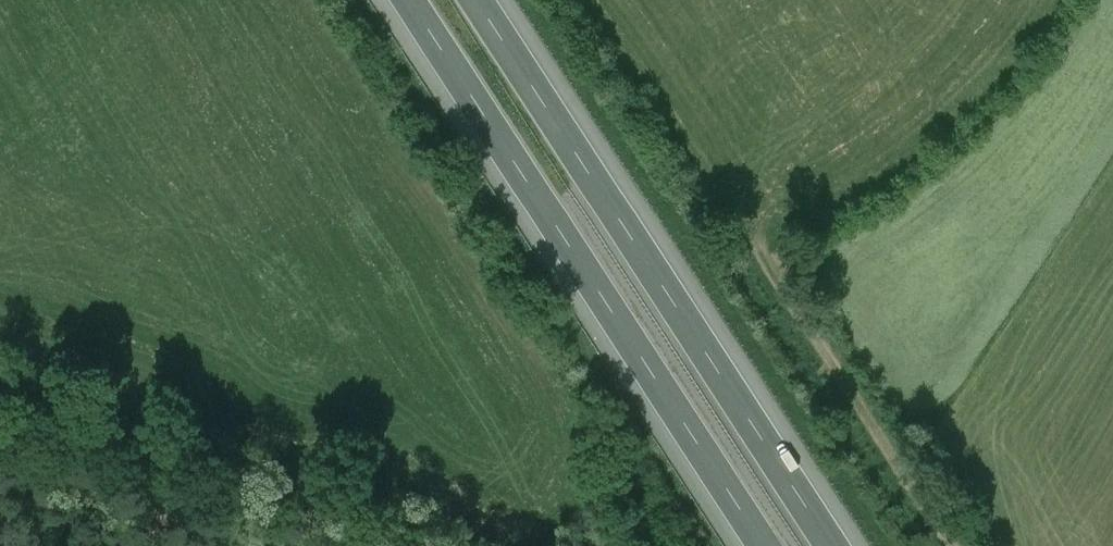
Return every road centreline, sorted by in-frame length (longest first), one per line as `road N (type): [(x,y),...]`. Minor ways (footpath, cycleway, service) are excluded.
road 1 (track): [(588,0),(957,545)]
road 2 (motorway): [(419,0),(778,545)]
road 3 (motorway): [(834,545),(483,0)]

